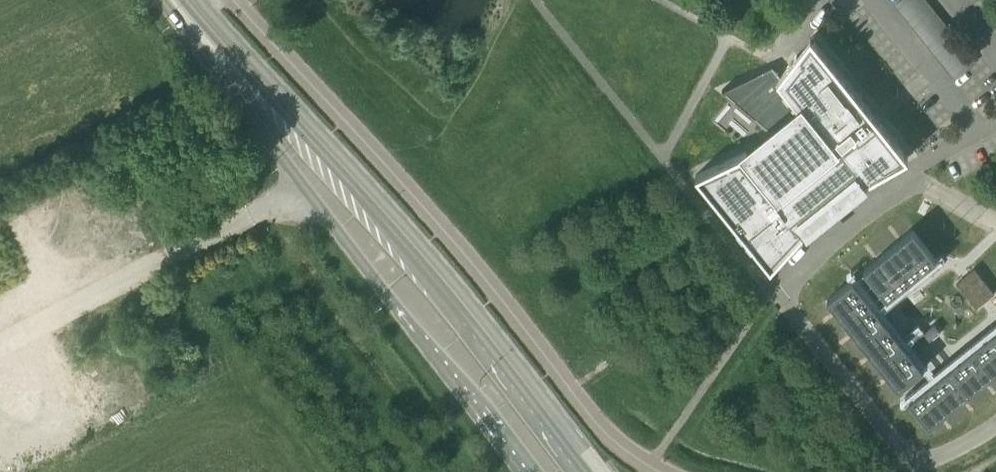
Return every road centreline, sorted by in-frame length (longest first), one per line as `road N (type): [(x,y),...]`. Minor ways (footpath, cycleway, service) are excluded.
road 1 (unclassified): [(662,471),(600,425),(383,160),(232,0)]
road 2 (primary): [(585,471),(410,254),(191,22)]
road 3 (primary): [(191,22),(288,166),(522,471)]

